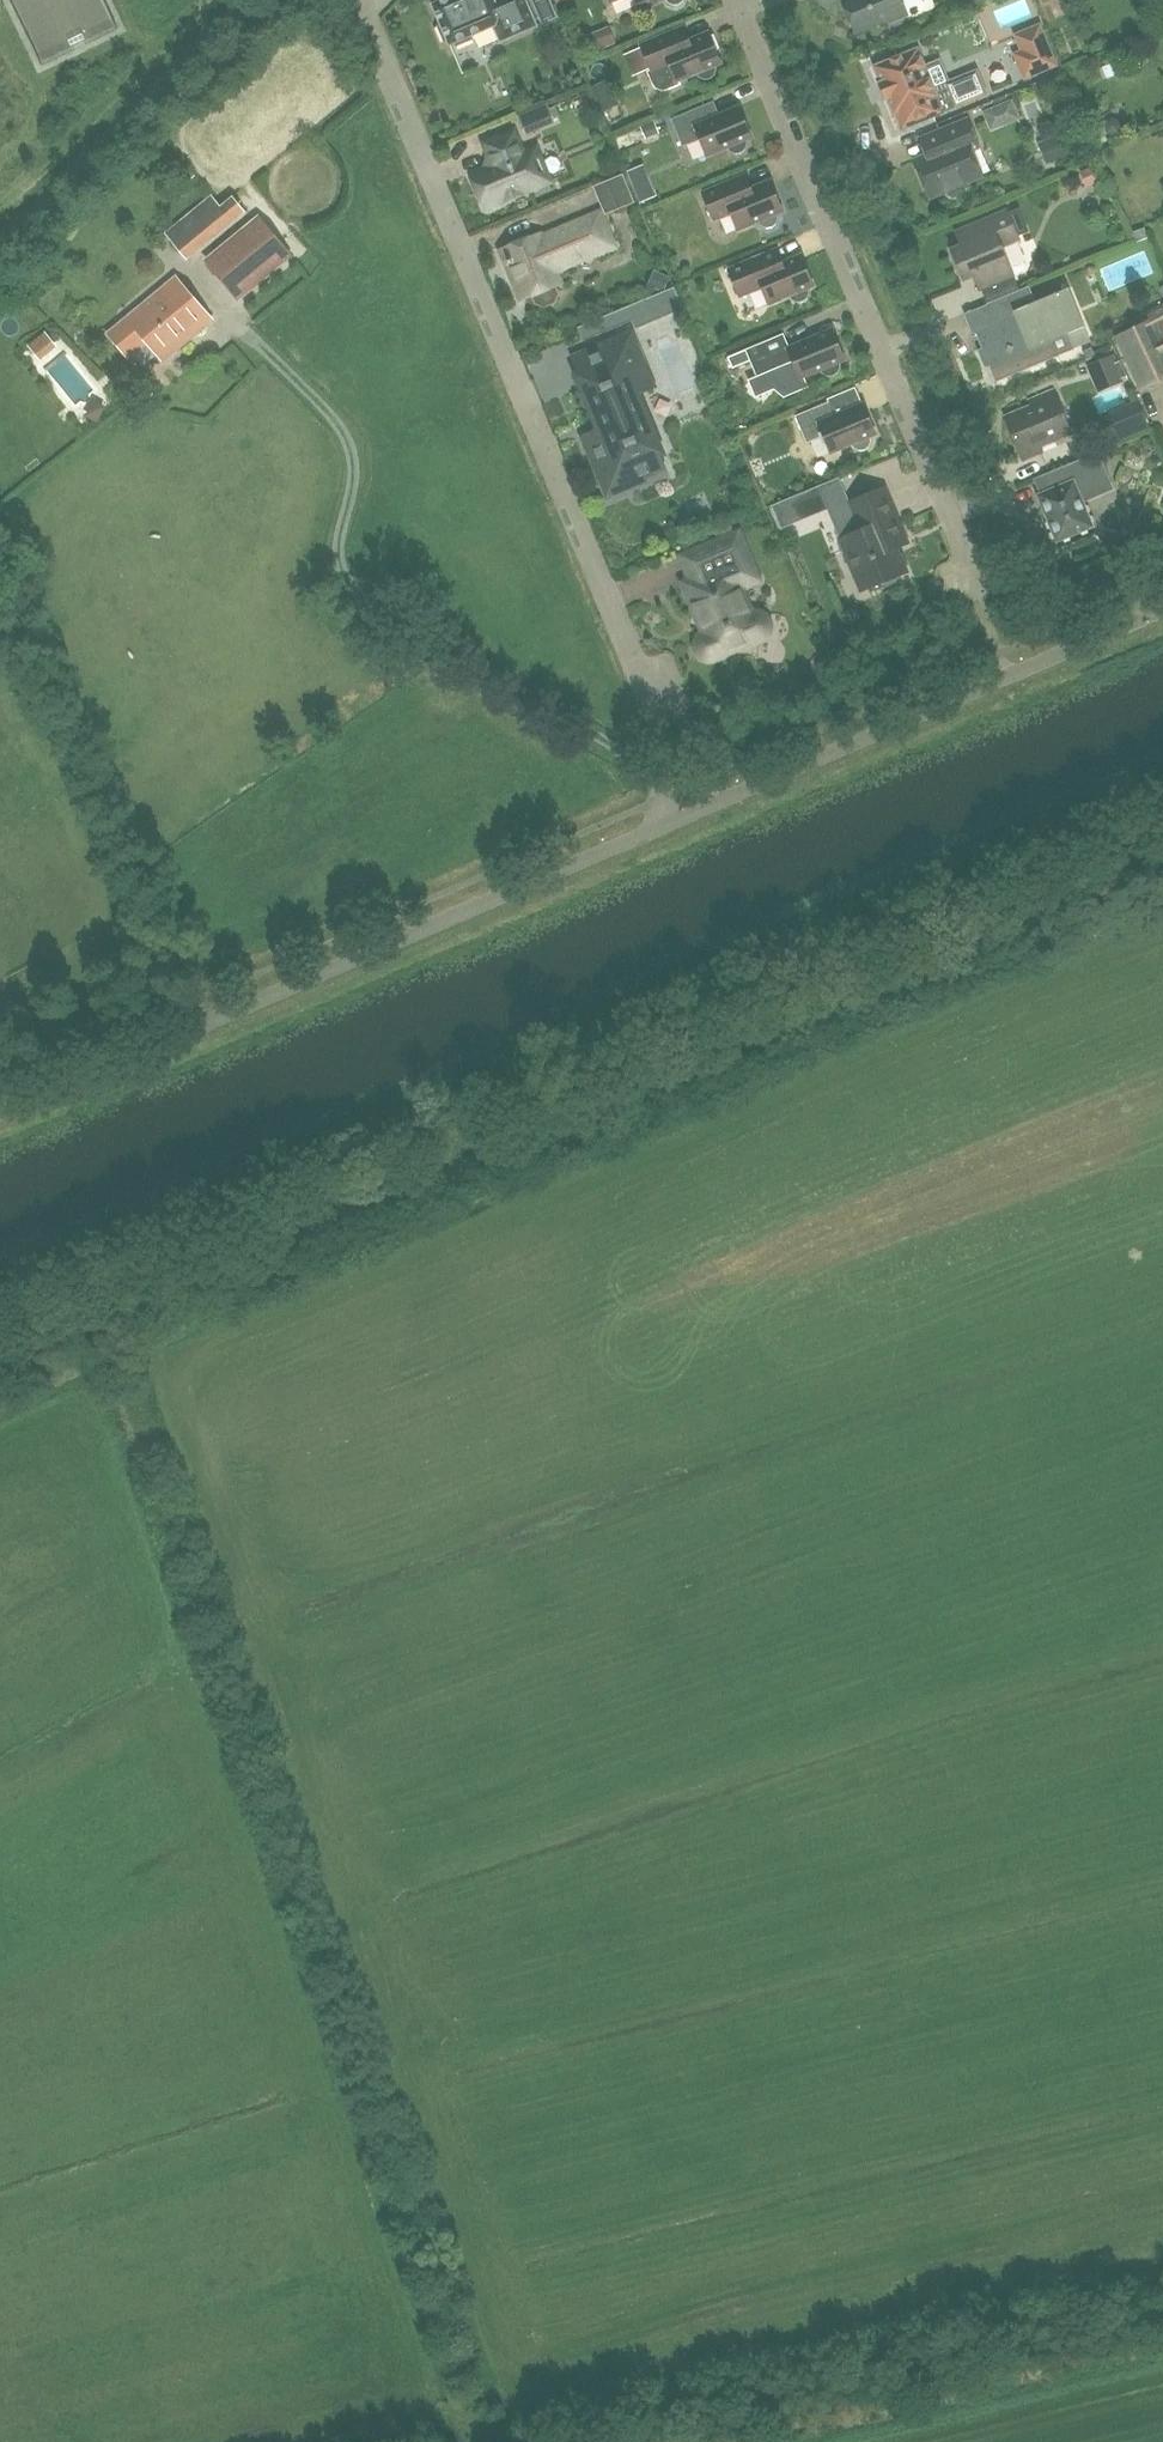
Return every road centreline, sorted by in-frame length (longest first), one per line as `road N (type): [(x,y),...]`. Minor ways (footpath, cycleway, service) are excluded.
road 1 (residential): [(0,1113),(1162,613)]
road 2 (residential): [(662,710),(372,28),(374,0)]
road 3 (track): [(678,819),(646,768),(366,602),(347,579),(340,546),(358,477),(352,440),(250,333)]
road 4 (residential): [(983,584),(741,0)]

